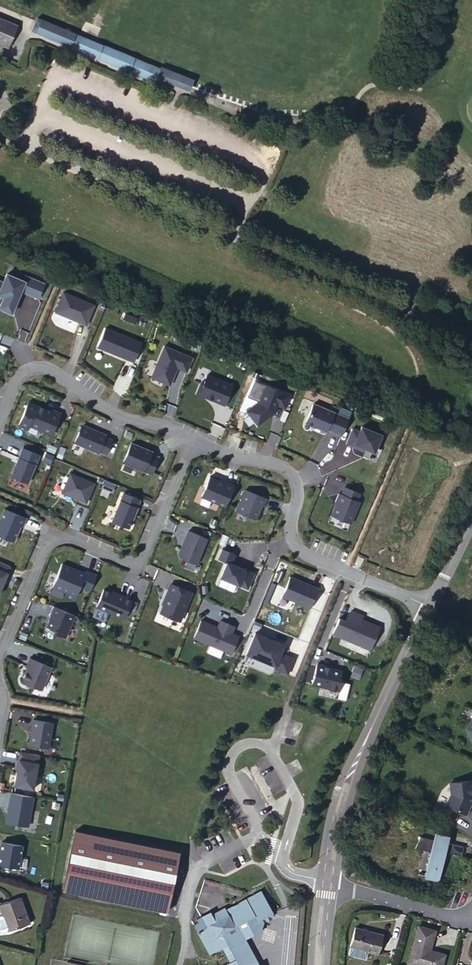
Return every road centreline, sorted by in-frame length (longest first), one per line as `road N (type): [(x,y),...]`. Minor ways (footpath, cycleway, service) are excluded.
road 1 (residential): [(471,336),(0,134)]
road 2 (residential): [(429,606),(297,549),(295,475),(197,439)]
road 3 (tertiary): [(327,884),(345,781),(429,606)]
road 4 (residential): [(197,439),(121,411),(55,367),(22,370),(0,420)]
road 5 (residential): [(0,675),(47,545),(64,537),(127,561),(146,555)]
road 6 (residential): [(327,884),(447,917),(471,905)]
road 7 (residential): [(146,555),(197,439)]

